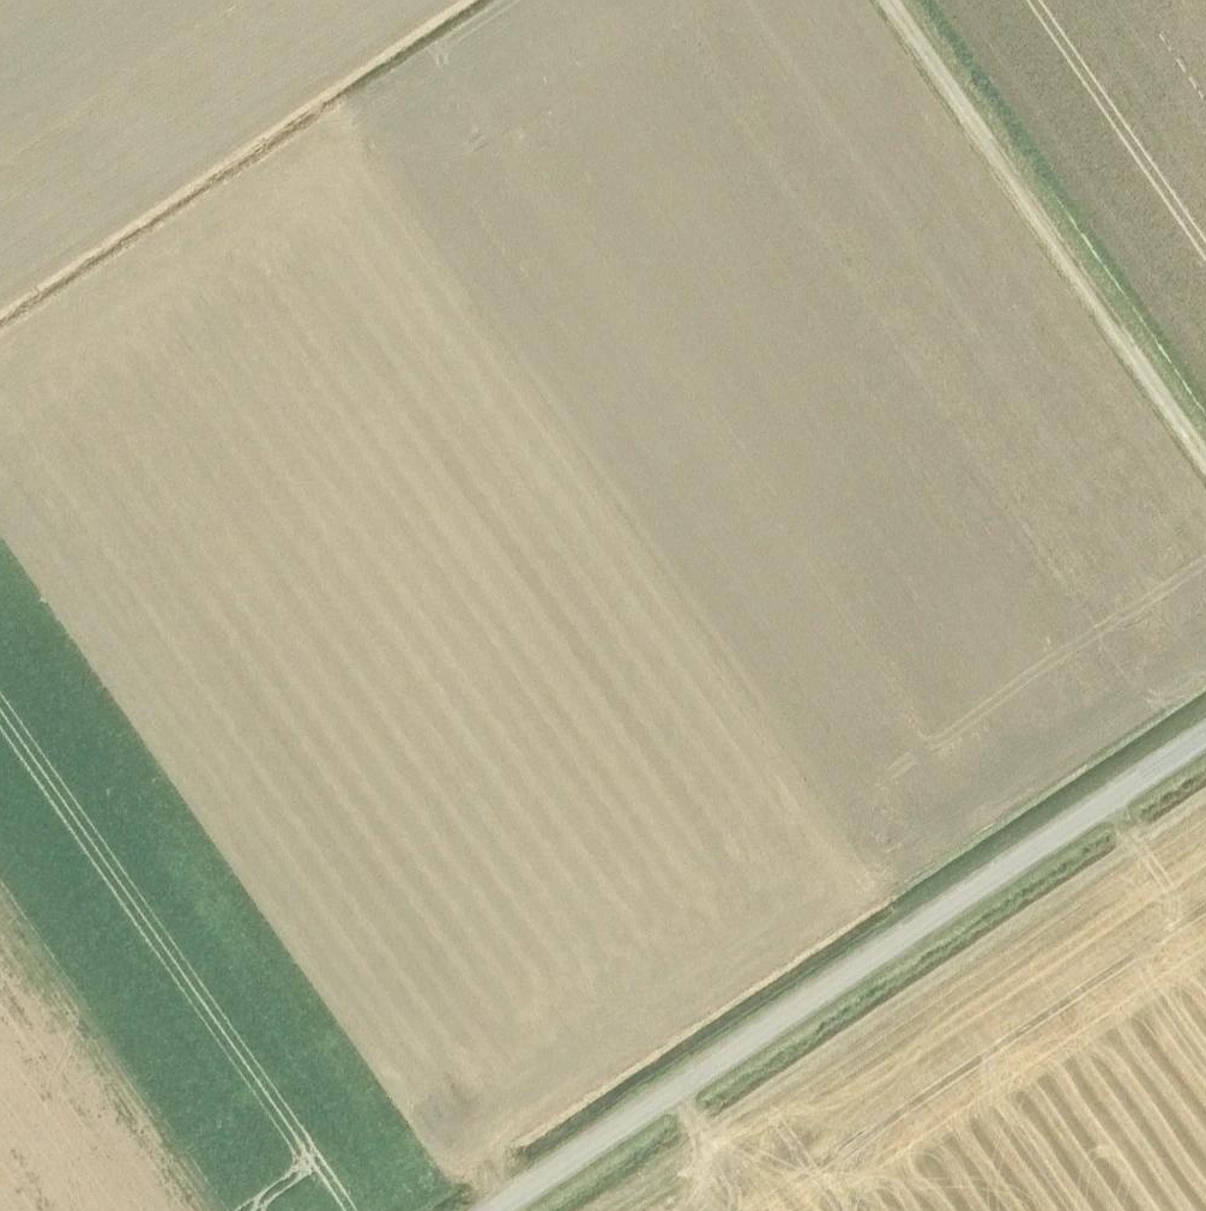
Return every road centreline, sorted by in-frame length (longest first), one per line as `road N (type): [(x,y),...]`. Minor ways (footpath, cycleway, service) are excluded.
road 1 (unclassified): [(514,1210),(1205,736)]
road 2 (unclassified): [(1205,456),(896,0)]

